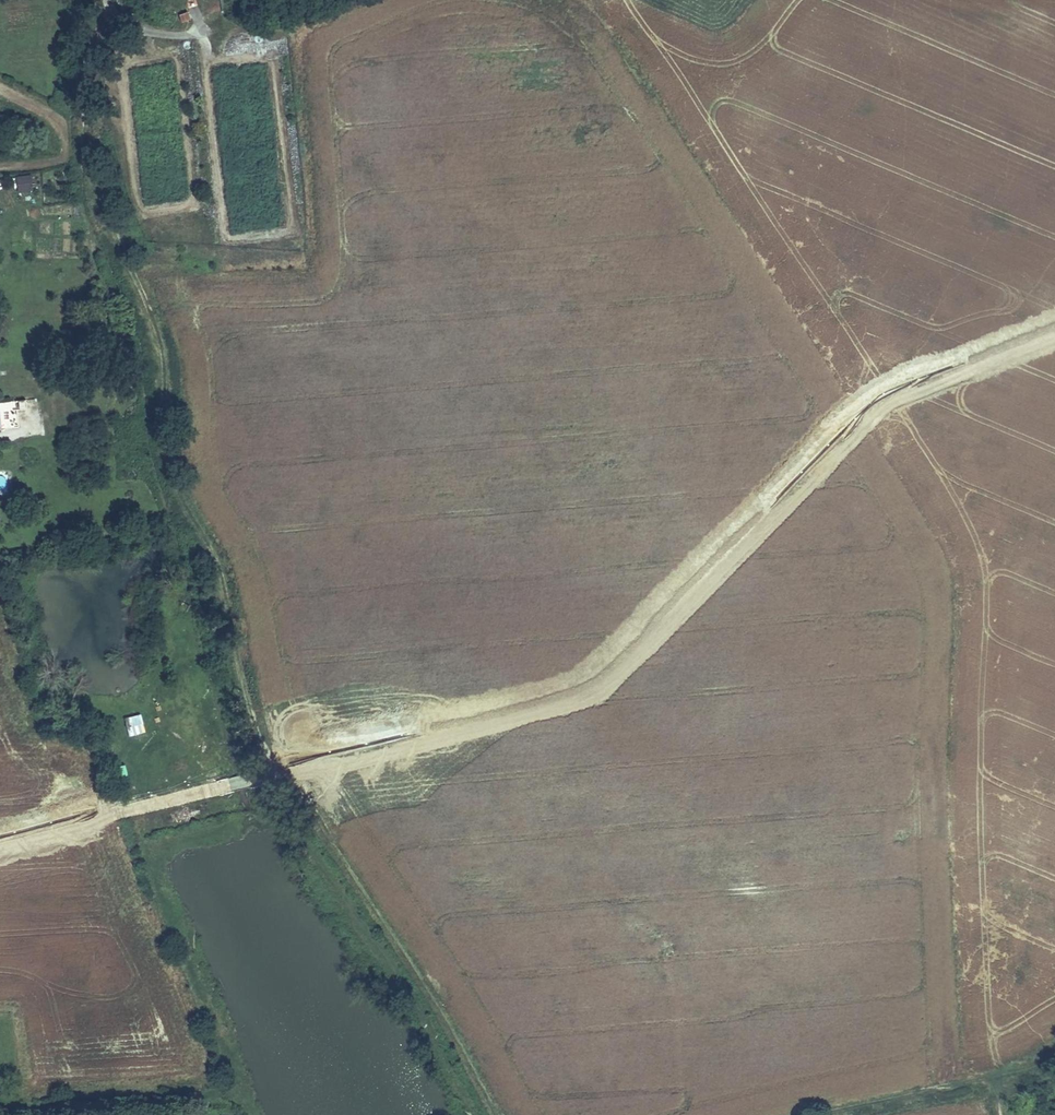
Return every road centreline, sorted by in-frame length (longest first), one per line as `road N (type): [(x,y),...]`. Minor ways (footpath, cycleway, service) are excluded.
road 1 (track): [(112,14),(78,91),(79,123),(158,348),(166,465),(221,599),(254,736),(501,1114)]
road 2 (track): [(1054,1053),(784,1114)]

